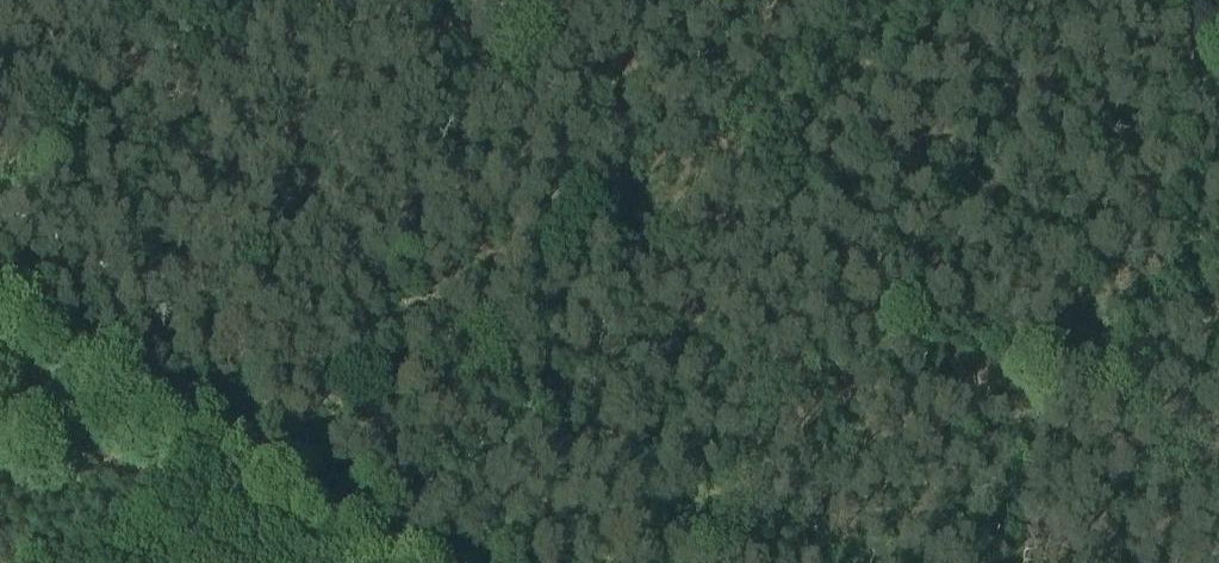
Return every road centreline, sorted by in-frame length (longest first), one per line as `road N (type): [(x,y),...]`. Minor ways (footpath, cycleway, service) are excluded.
road 1 (track): [(424,562),(0,286)]

